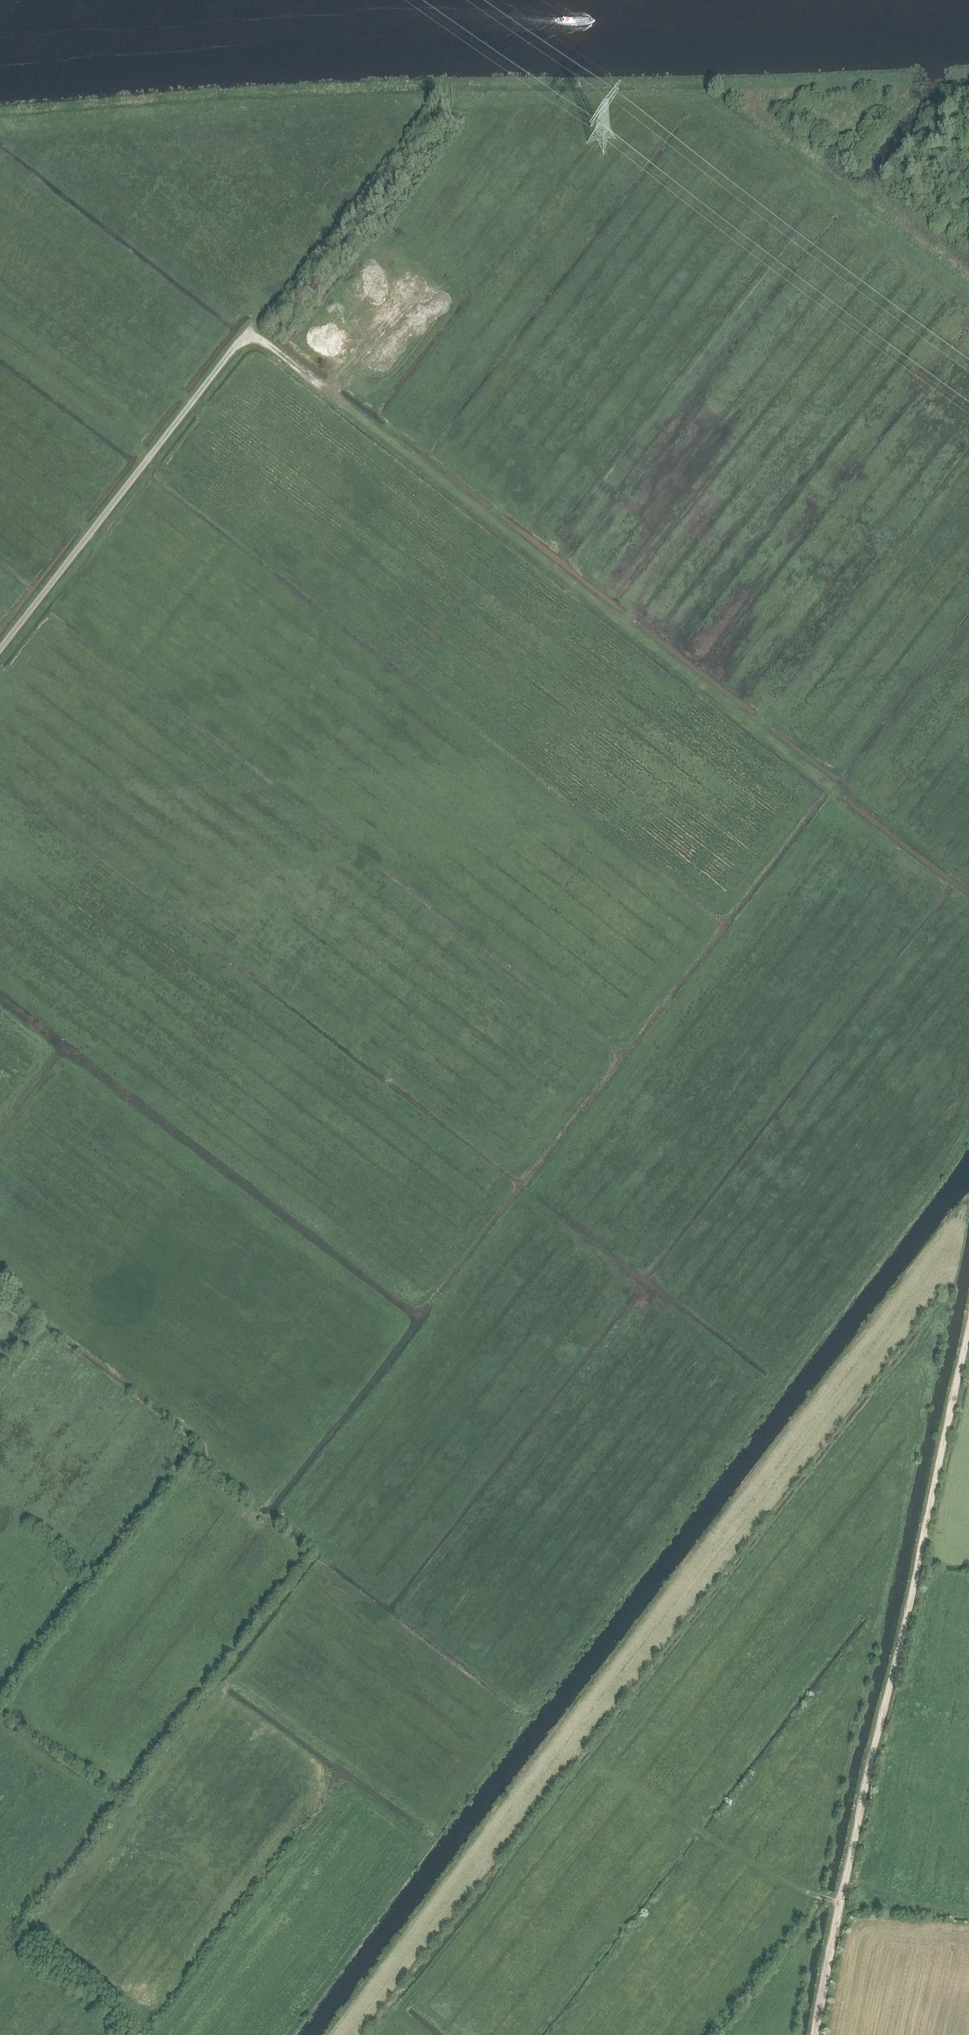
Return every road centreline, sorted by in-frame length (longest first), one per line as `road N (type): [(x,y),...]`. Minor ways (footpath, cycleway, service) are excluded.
road 1 (unclassified): [(0,649),(246,333),(274,355)]

